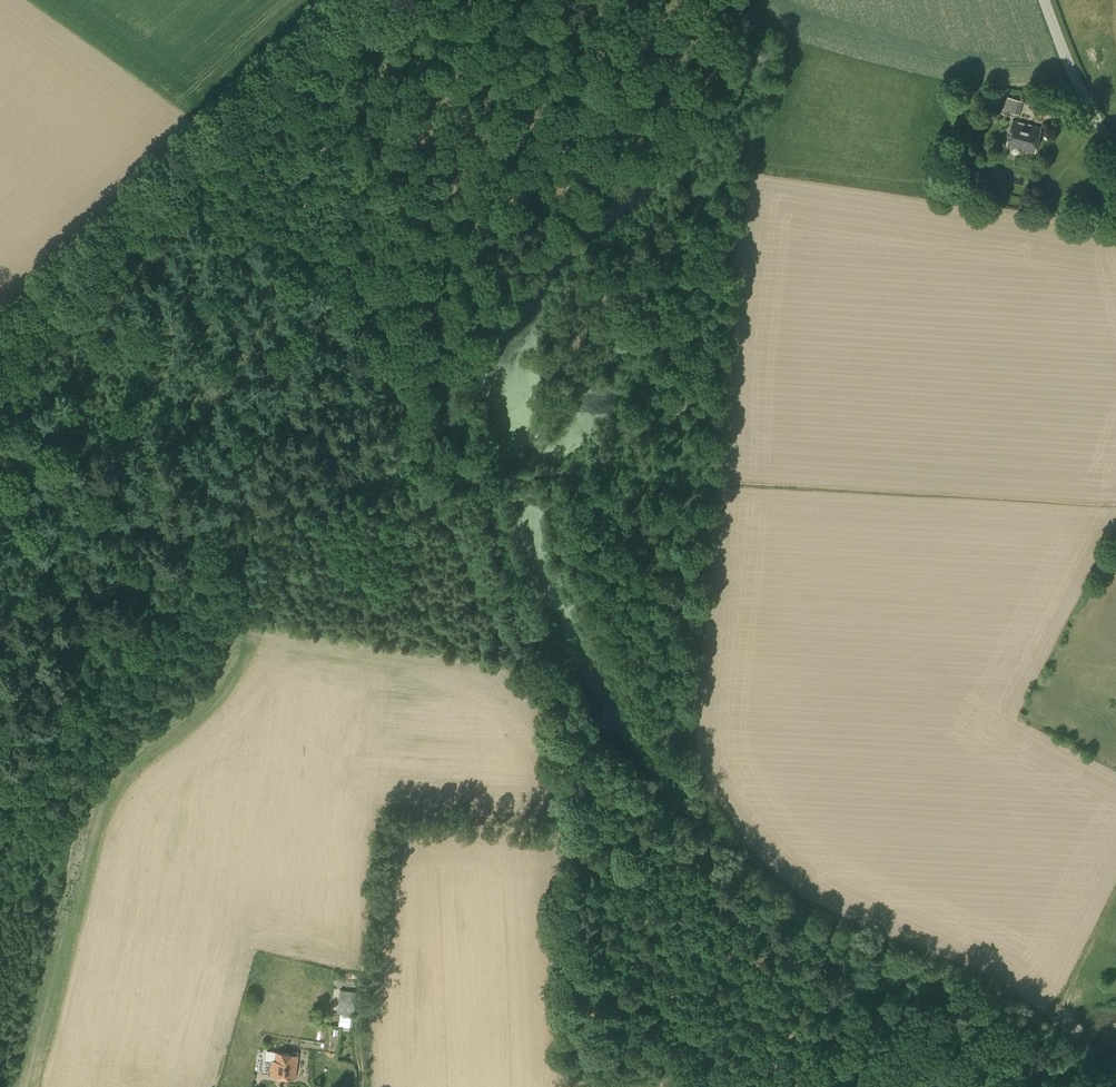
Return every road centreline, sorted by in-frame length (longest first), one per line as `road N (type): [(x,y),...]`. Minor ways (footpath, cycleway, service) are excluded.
road 1 (track): [(0,345),(378,0)]
road 2 (tertiary): [(1115,155),(1046,0)]

